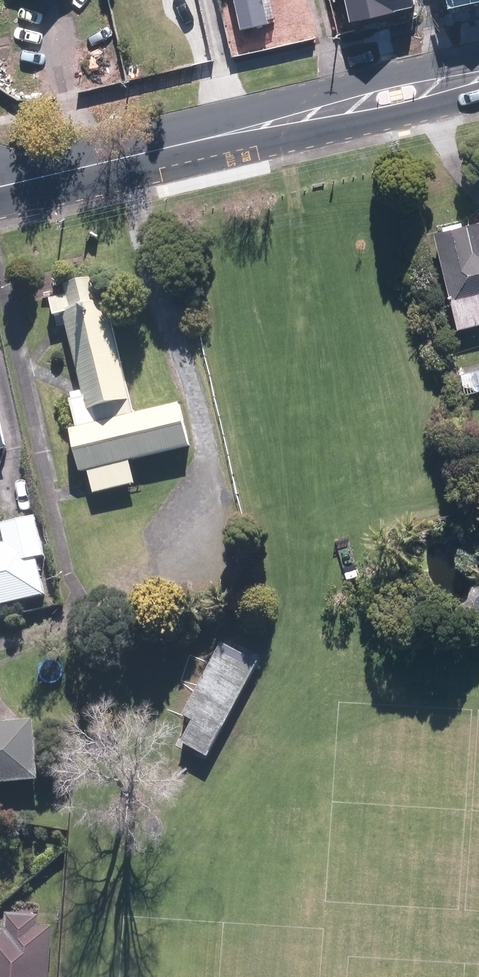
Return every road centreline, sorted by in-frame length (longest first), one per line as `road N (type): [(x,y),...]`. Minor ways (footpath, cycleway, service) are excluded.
road 1 (tertiary): [(0,186),(478,76)]

